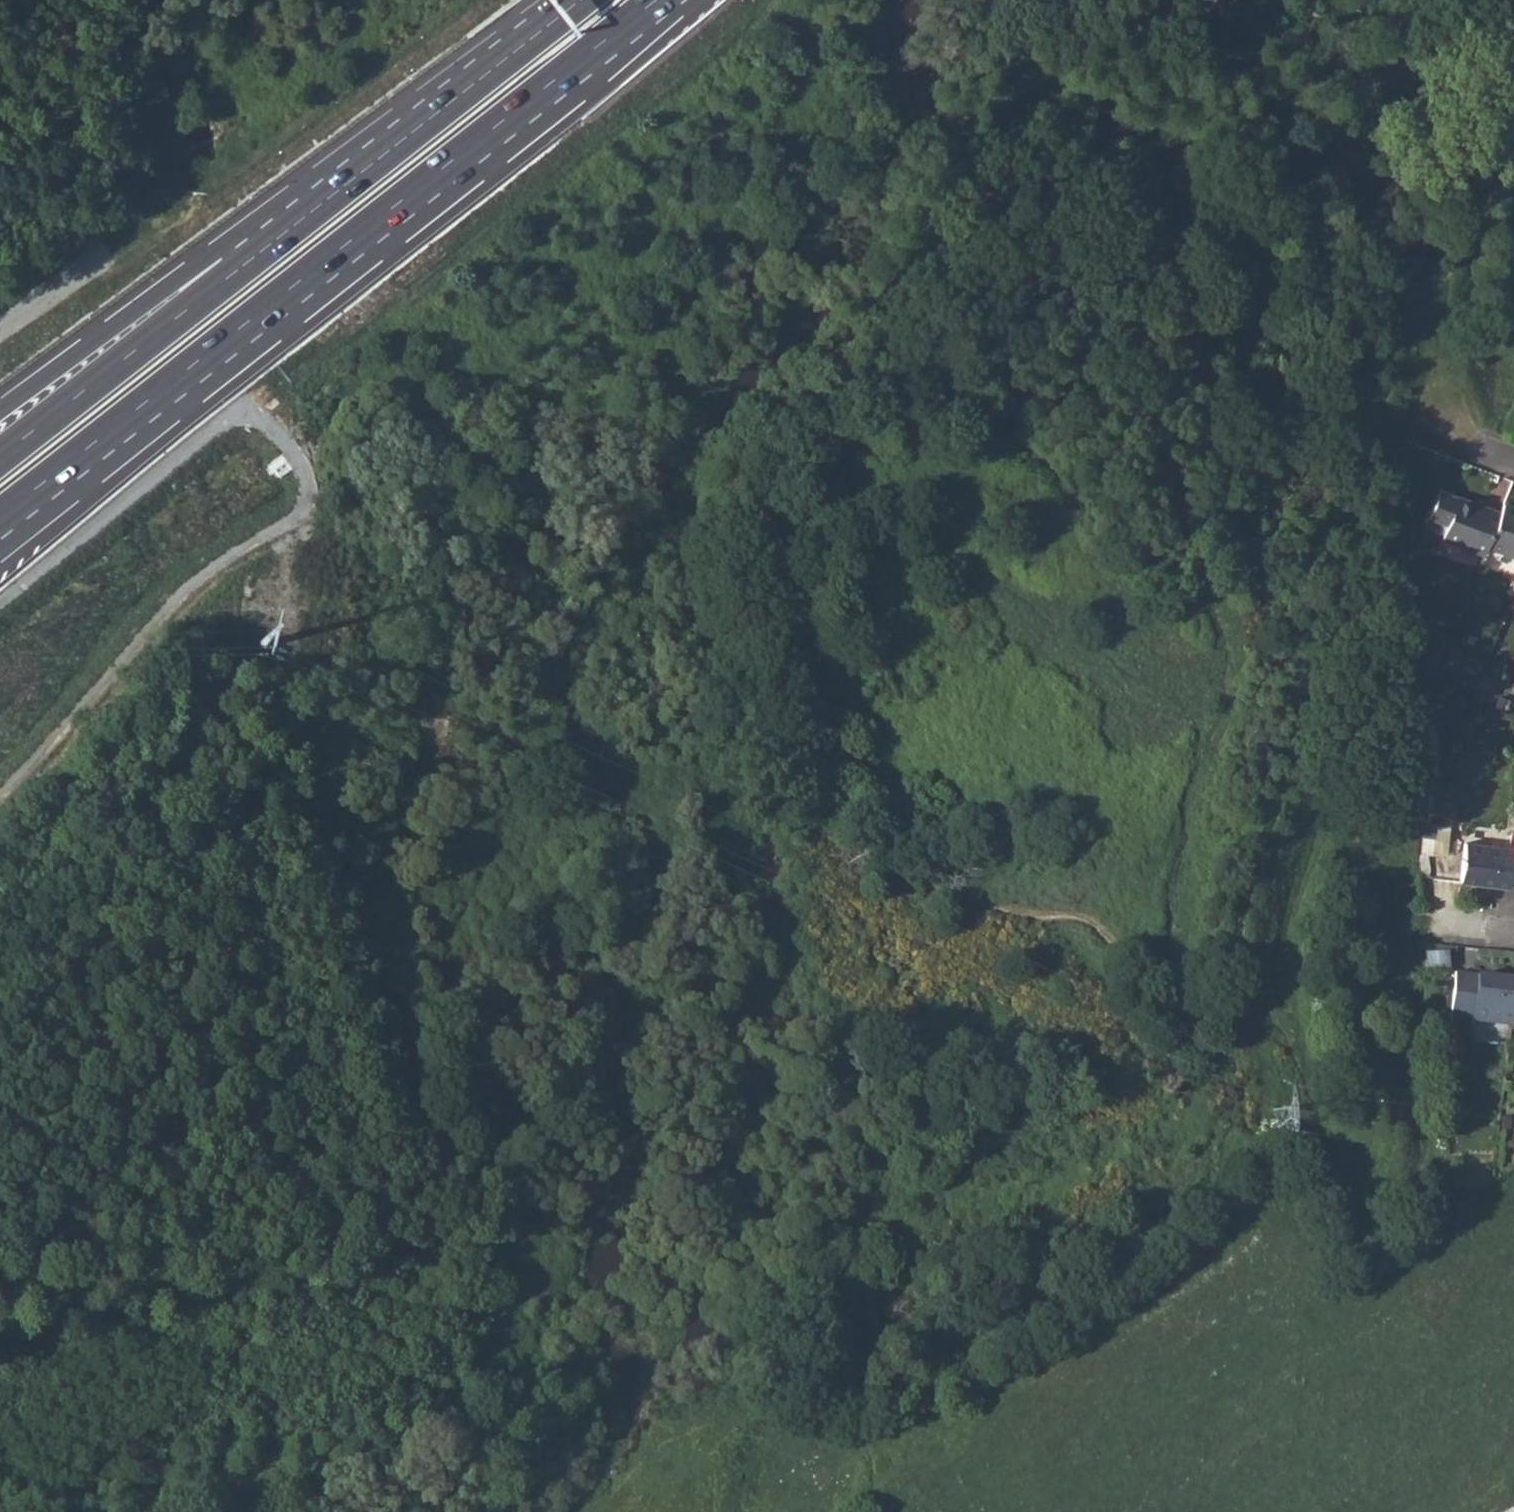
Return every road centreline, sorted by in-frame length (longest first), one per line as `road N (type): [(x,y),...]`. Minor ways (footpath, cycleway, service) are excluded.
road 1 (motorway): [(0,517),(655,0)]
road 2 (motorway): [(582,0),(251,260)]
road 3 (motorway): [(251,260),(0,459)]
road 4 (motorway): [(251,260),(139,307),(0,413)]

